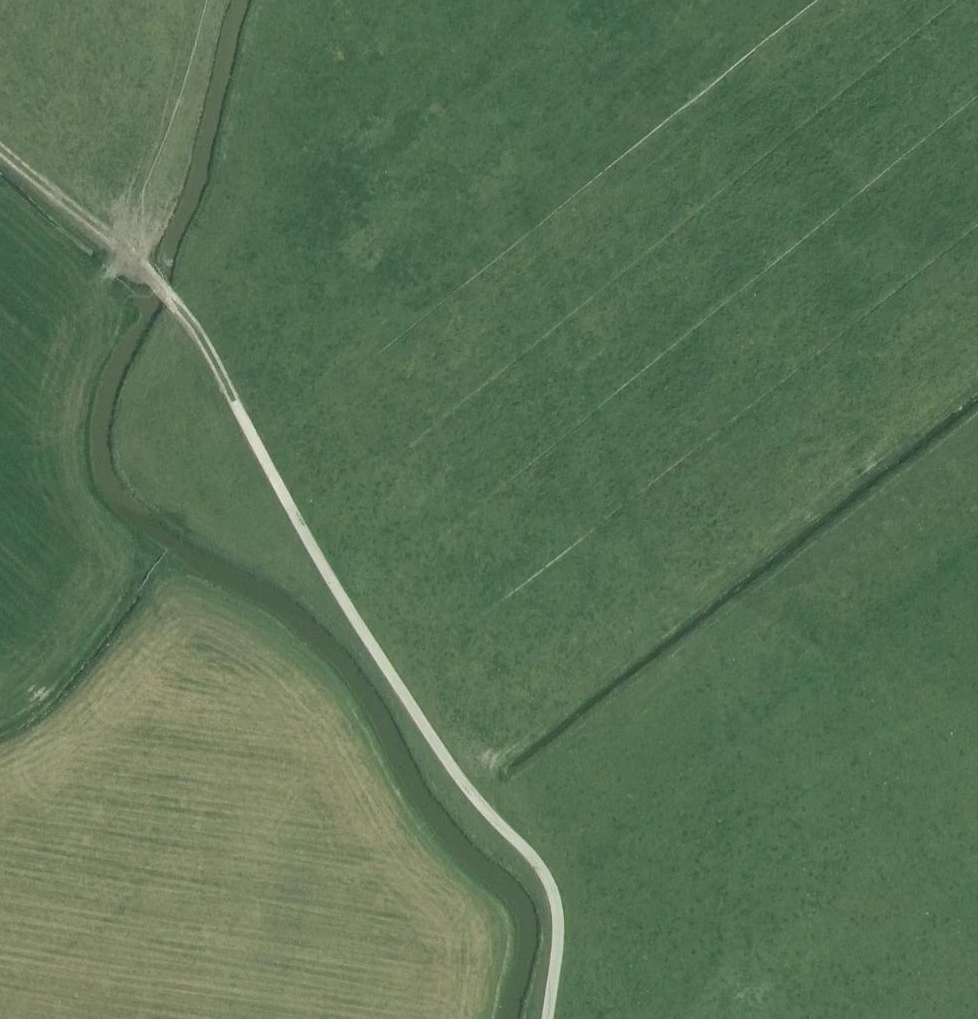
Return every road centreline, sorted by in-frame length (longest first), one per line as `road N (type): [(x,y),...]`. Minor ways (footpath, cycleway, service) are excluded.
road 1 (track): [(0,146),(179,305),(233,401)]

